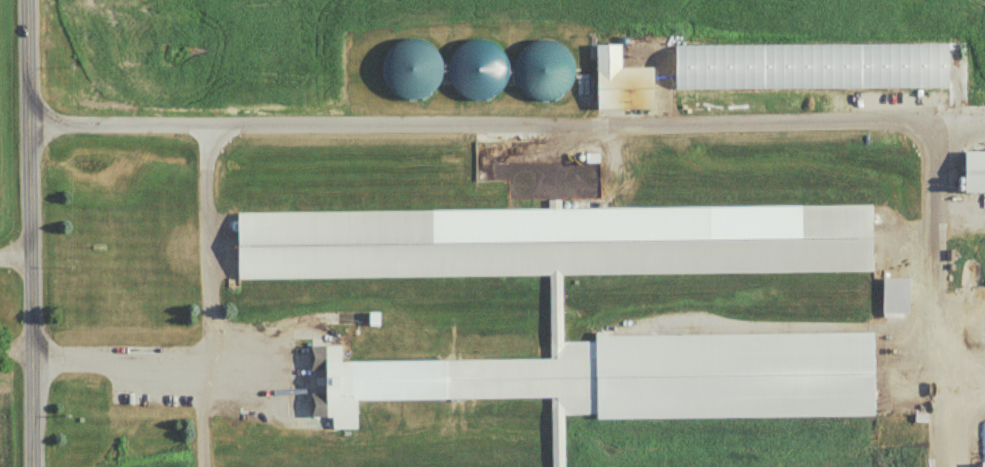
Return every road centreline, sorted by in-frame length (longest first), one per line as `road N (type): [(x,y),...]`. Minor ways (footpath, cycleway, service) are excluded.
road 1 (tertiary): [(33,466),(27,0)]

